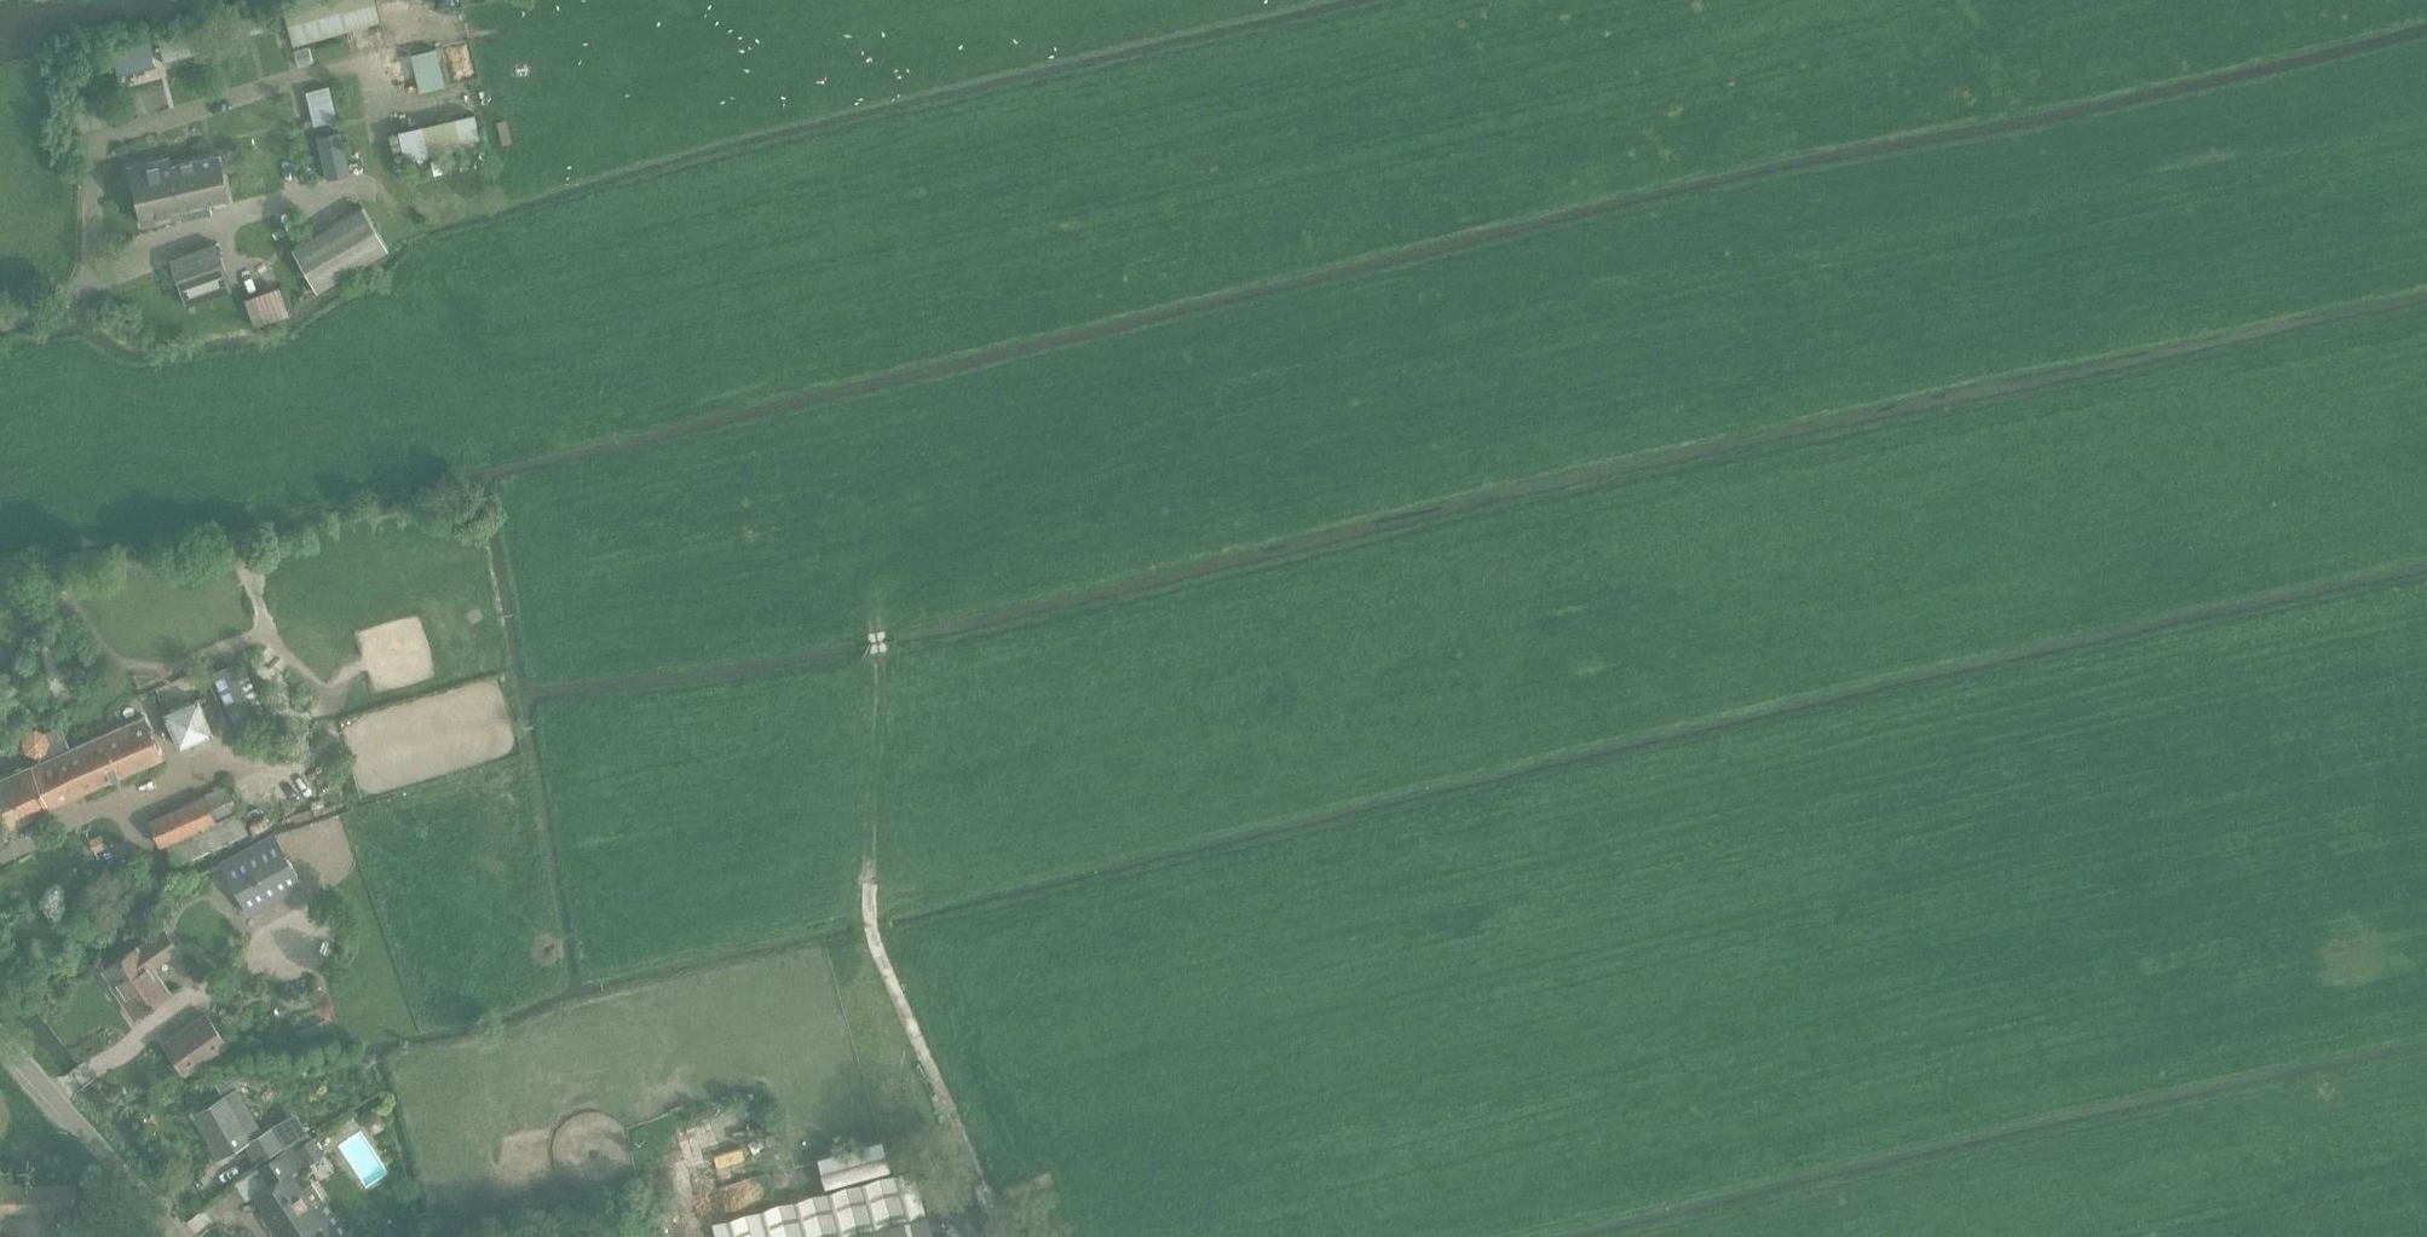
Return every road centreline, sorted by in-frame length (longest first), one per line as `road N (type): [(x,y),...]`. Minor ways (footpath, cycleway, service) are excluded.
road 1 (tertiary): [(177,1236),(0,1035)]

